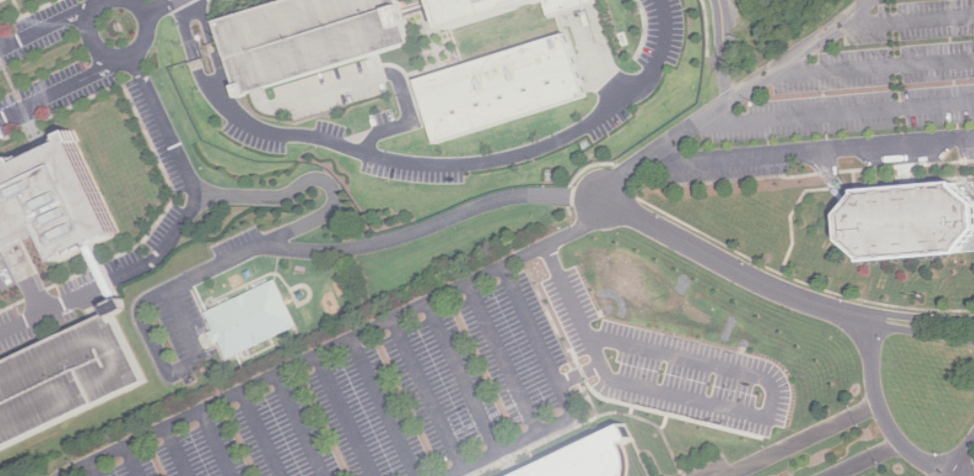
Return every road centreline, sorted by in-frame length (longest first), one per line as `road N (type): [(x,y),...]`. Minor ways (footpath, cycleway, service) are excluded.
road 1 (residential): [(869,320),(756,278),(609,198)]
road 2 (residential): [(956,475),(907,446),(888,422),(874,381),(869,320)]
road 3 (residential): [(102,0),(87,29),(95,47),(118,58),(148,37),(147,13),(135,0)]

